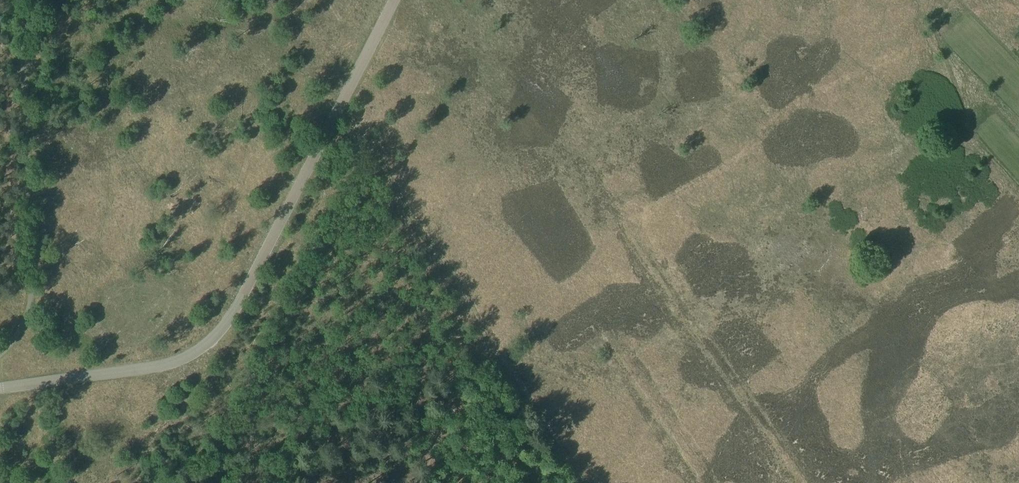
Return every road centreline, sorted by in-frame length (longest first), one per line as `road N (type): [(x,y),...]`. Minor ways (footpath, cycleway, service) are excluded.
road 1 (unclassified): [(0,387),(183,358),(222,329),(393,0)]
road 2 (track): [(333,119),(373,164),(578,482)]
road 3 (track): [(484,335),(417,482)]

